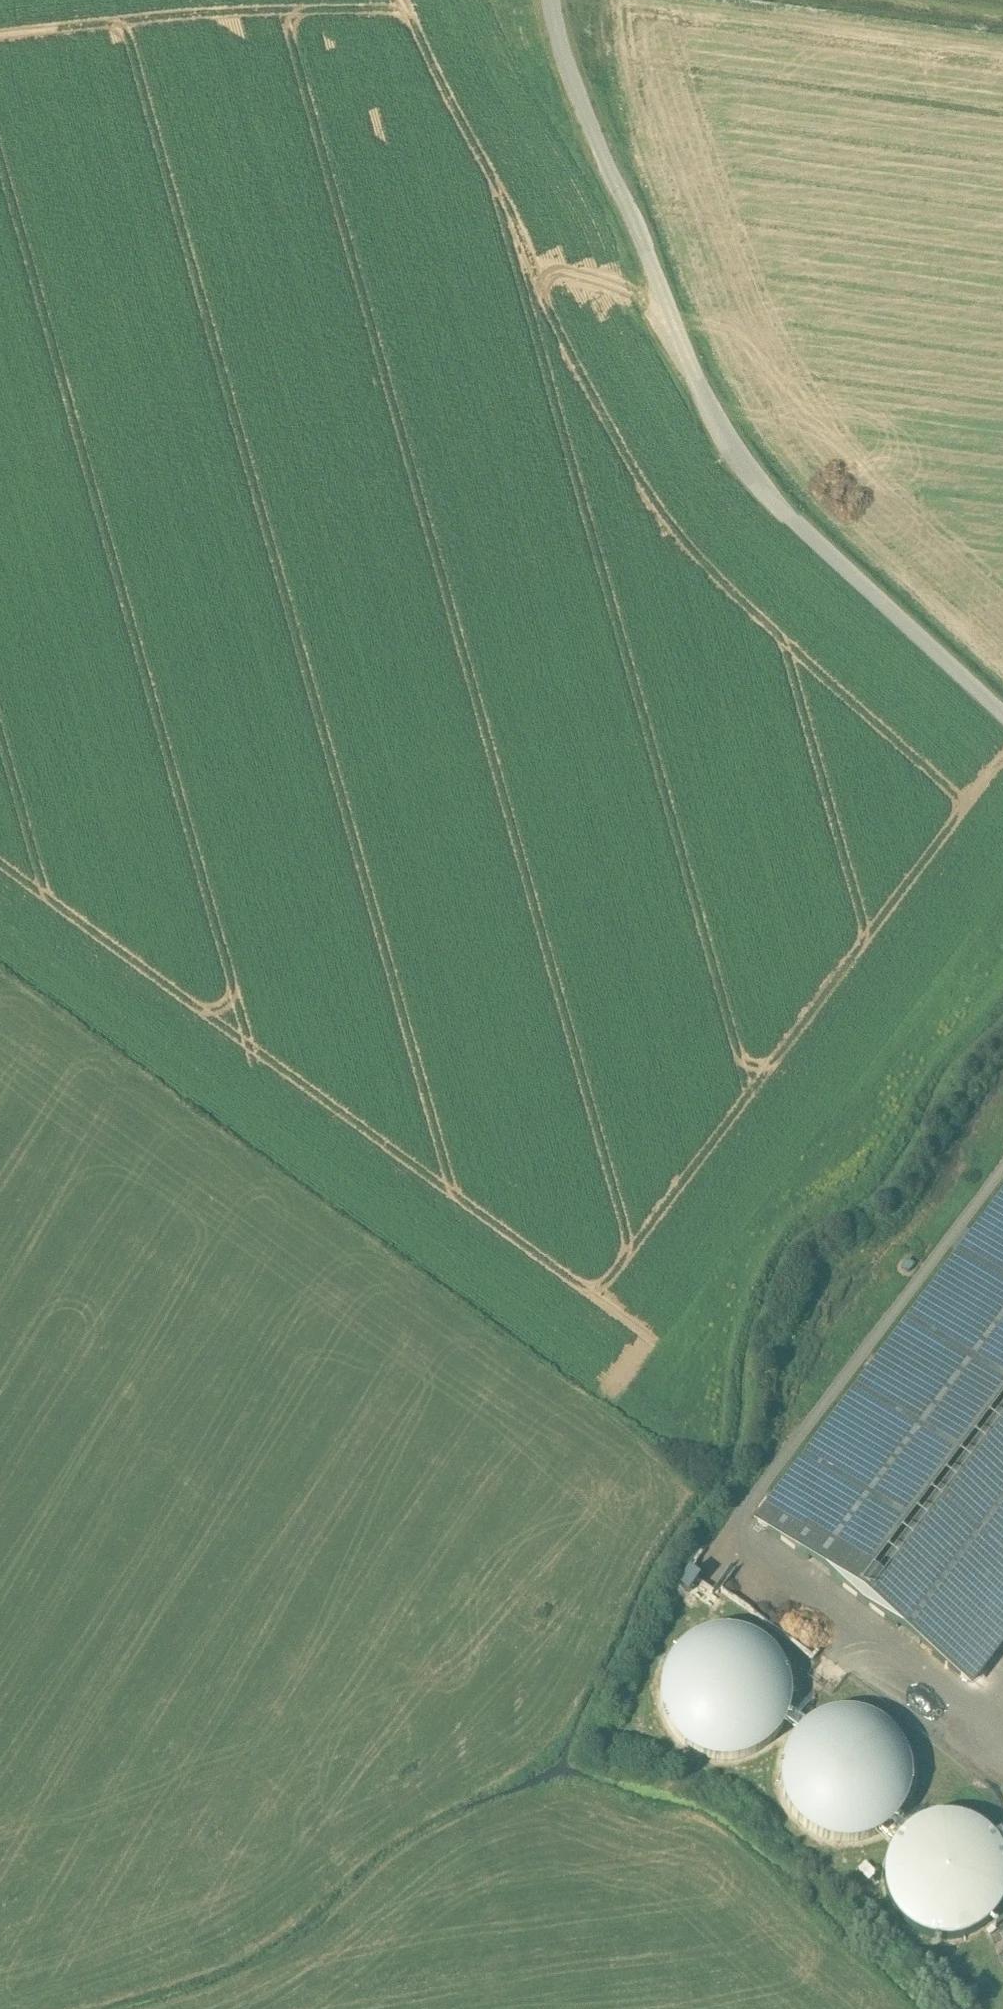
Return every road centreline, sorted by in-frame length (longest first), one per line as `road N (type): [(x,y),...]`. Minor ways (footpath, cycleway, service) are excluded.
road 1 (track): [(556,0),(717,427),(787,507),(1002,709)]

